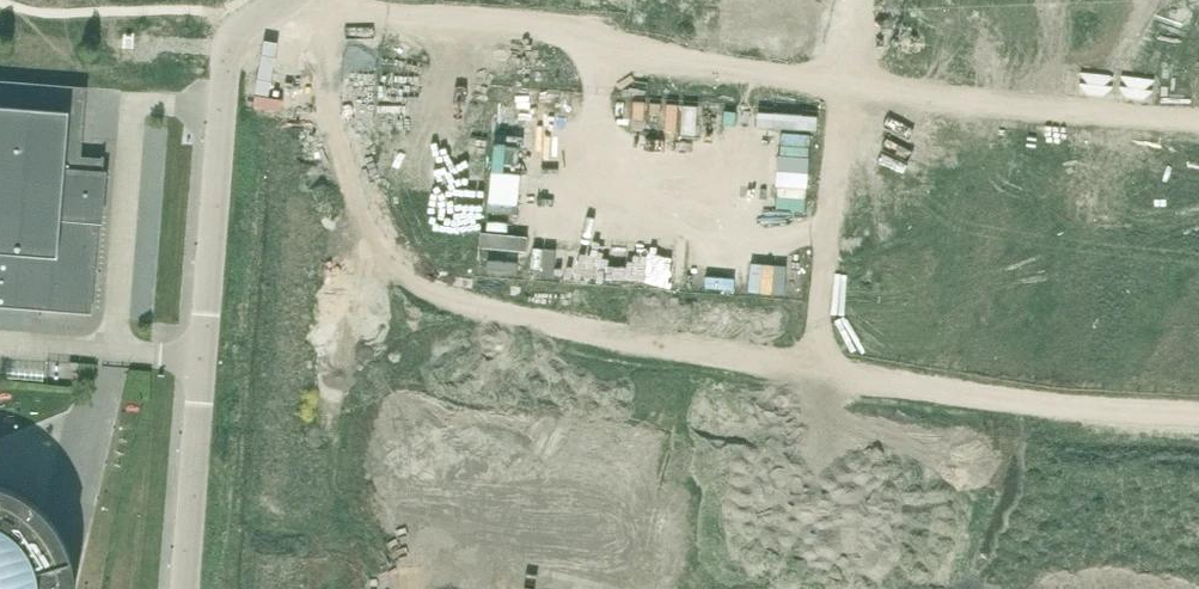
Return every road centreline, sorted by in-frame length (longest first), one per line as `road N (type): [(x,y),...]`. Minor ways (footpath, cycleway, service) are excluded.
road 1 (residential): [(1198,409),(952,395),(678,348),(444,295),(373,234),(381,10)]
road 2 (residential): [(183,588),(226,63),(246,29),(285,0)]
road 3 (residential): [(841,94),(502,26),(381,10)]
road 4 (residential): [(1198,119),(841,94)]

